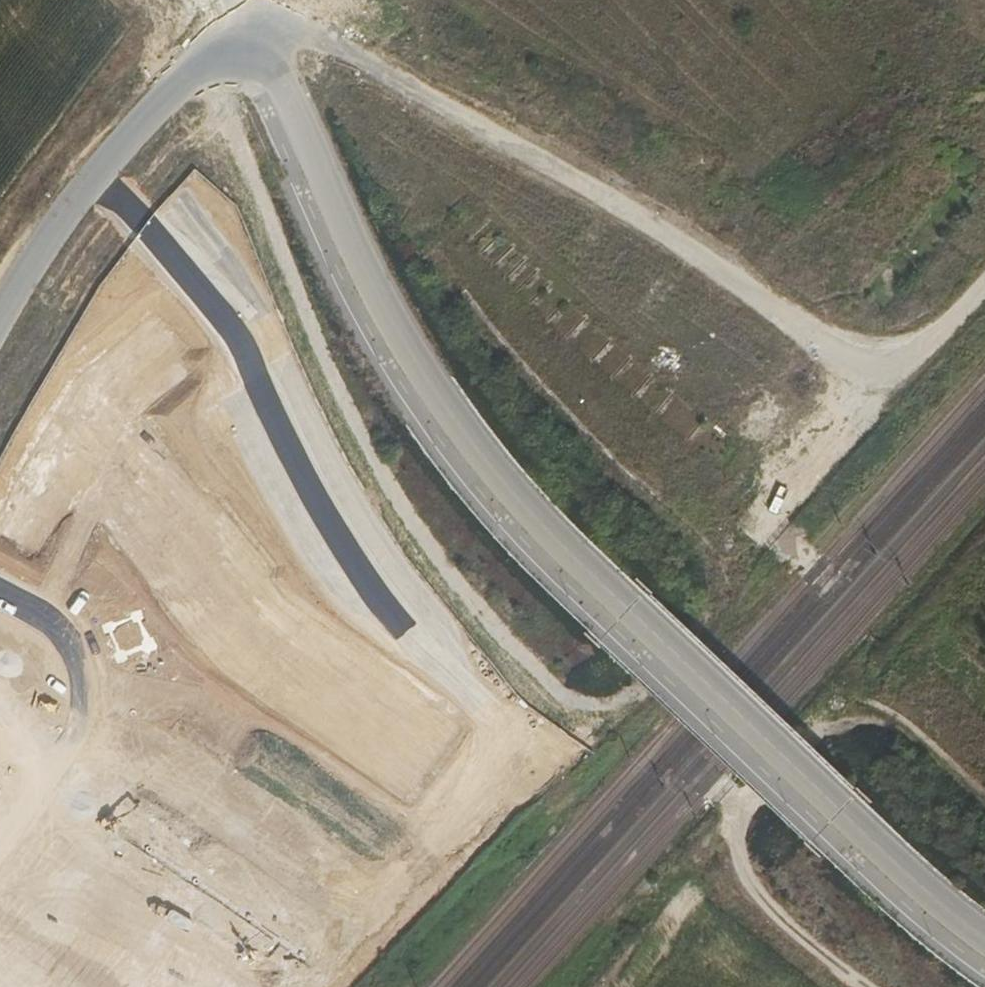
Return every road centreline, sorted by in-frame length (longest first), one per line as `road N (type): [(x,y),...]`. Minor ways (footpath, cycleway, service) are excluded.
road 1 (track): [(453,284),(518,369),(694,542),(718,579),(687,642),(637,698),(594,708),(563,698),(461,595),(366,451),(207,67)]
road 2 (unclassified): [(262,40),(400,333),(500,478),(839,808),(984,931)]
road 3 (track): [(984,283),(947,326),(879,355),(848,352),(665,224),(329,41),(262,40)]
road 4 (residential): [(405,629),(315,493),(239,337),(129,207),(92,182)]
road 5 (track): [(869,986),(779,919),(749,882),(743,814),(822,729),(867,721),(897,728),(984,808)]
road 6 (residential): [(0,832),(65,749),(84,707),(79,665),(58,626),(0,590)]
road 7 (unclassified): [(262,40),(221,56),(159,104),(92,182)]
road 8 (unclassified): [(92,182),(0,325)]

